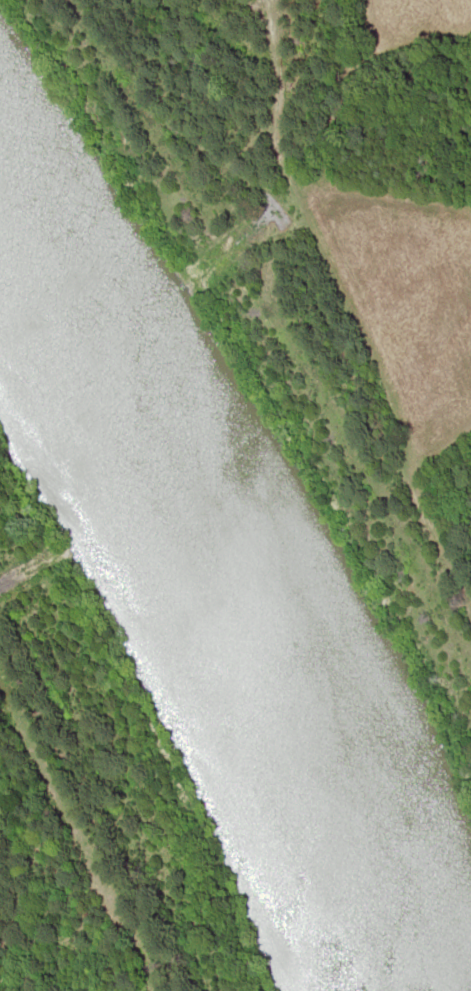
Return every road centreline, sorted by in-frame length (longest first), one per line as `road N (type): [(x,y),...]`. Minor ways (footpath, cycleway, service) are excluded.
road 1 (track): [(382,0),(462,102),(470,171)]

